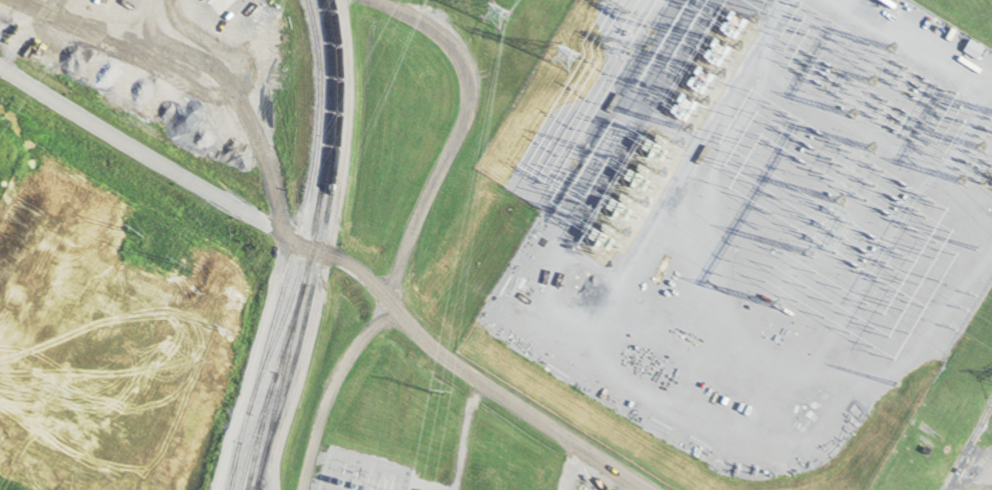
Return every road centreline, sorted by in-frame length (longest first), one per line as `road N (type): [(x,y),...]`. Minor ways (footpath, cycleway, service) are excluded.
road 1 (residential): [(0,71),(351,265),(426,340),(640,489)]

